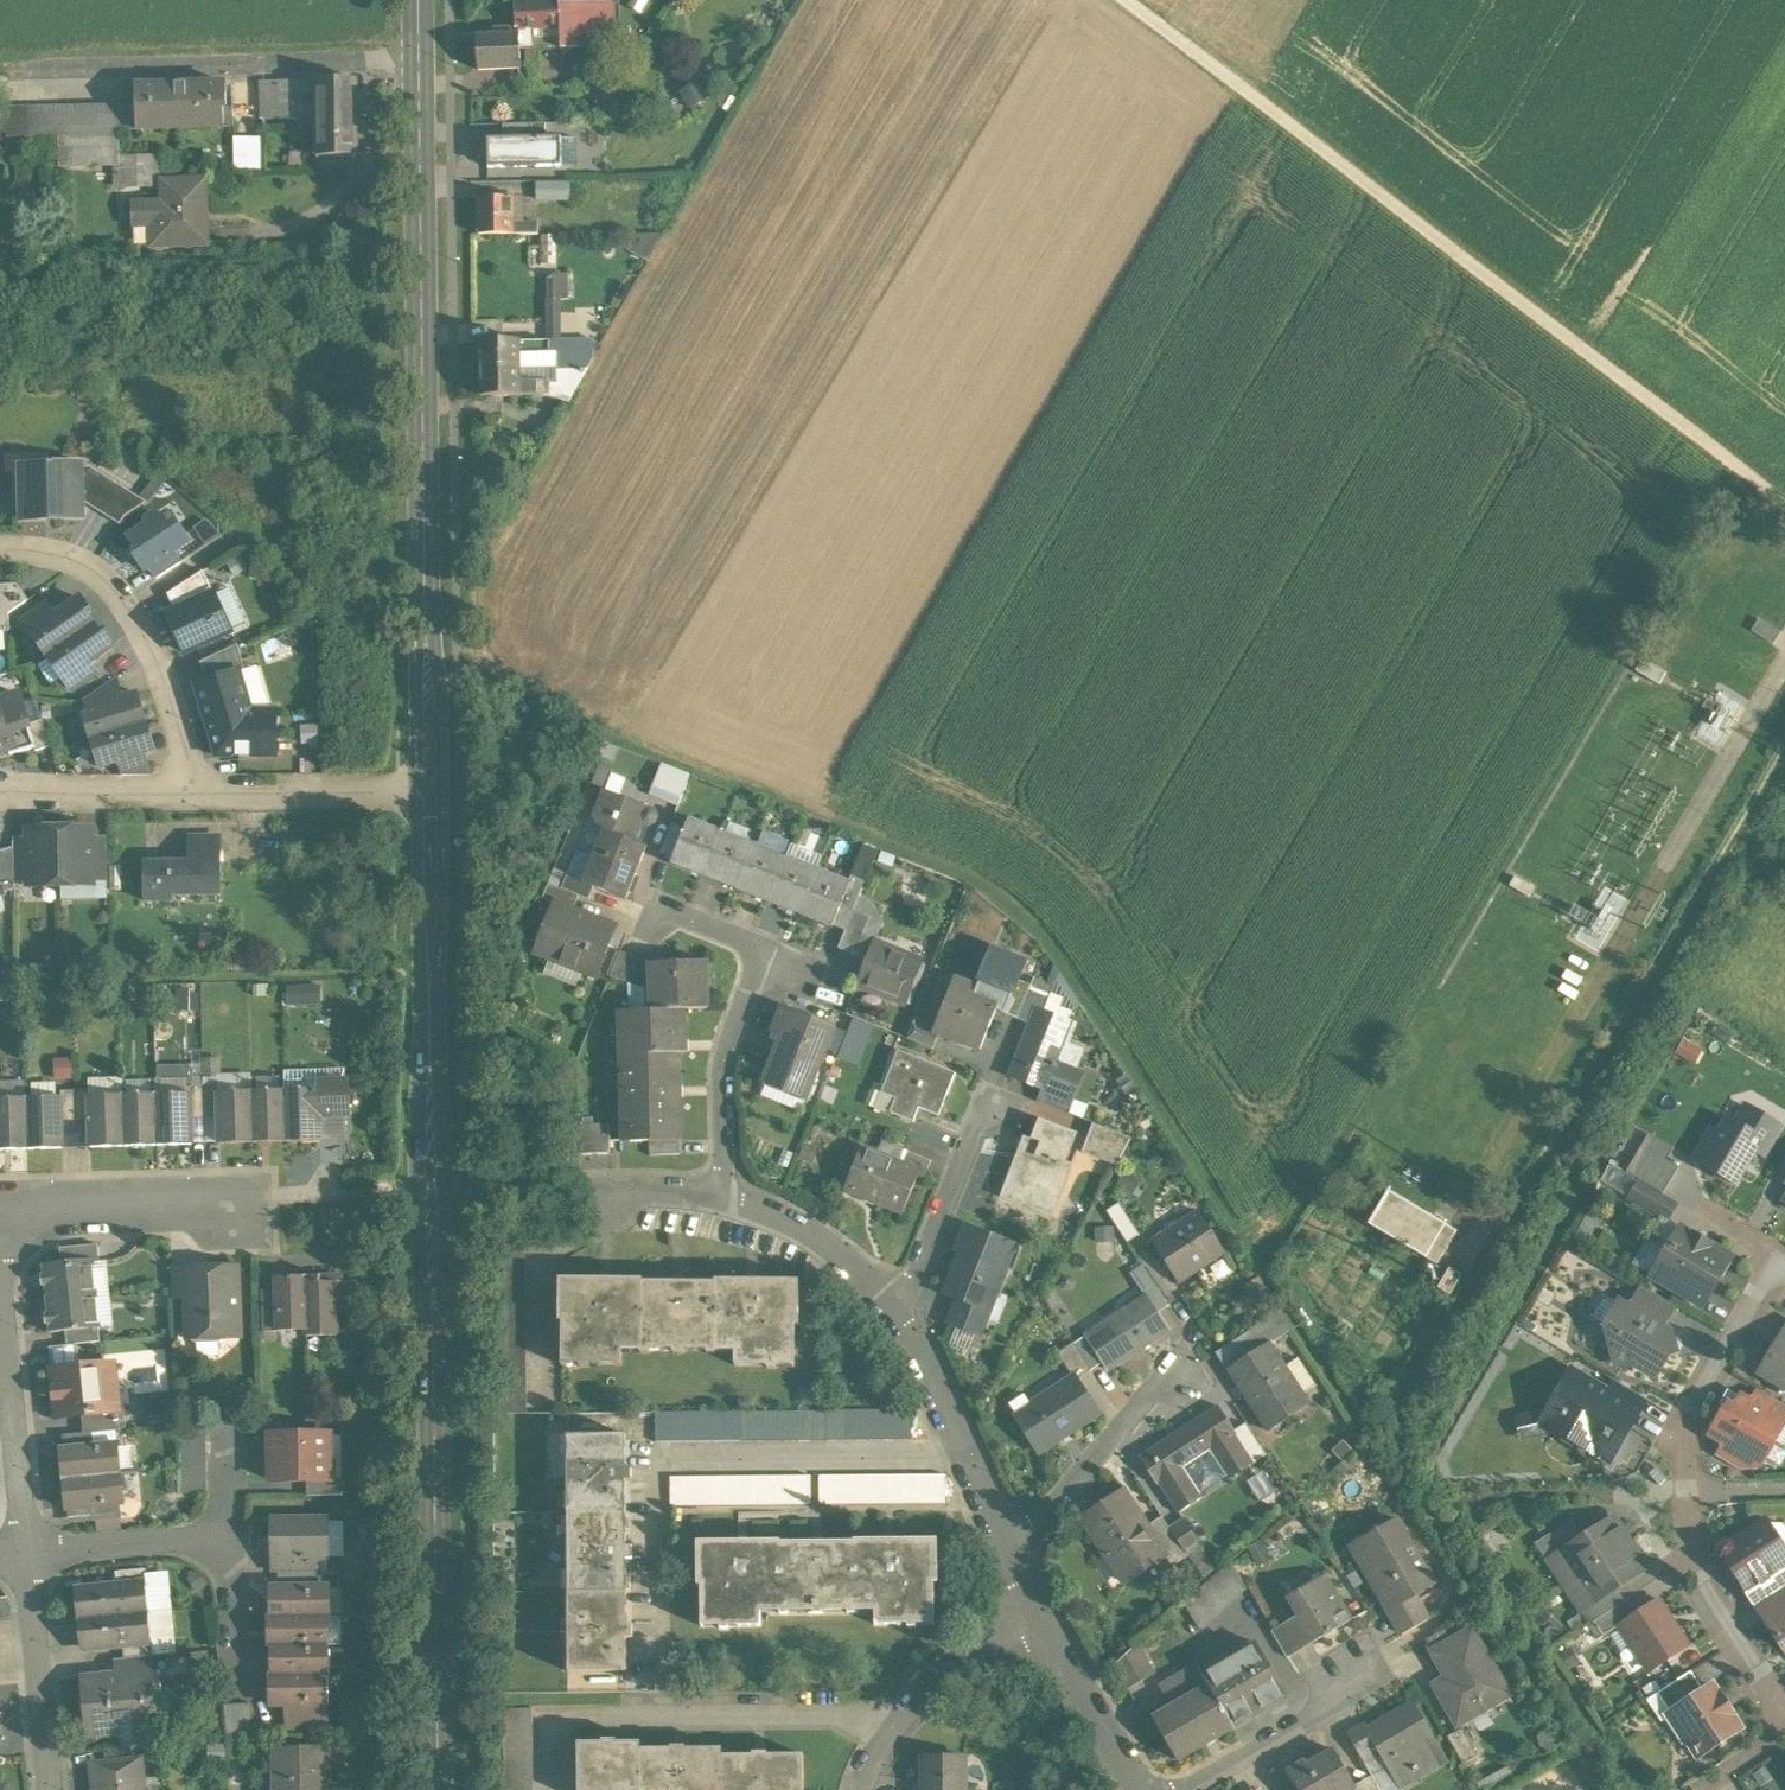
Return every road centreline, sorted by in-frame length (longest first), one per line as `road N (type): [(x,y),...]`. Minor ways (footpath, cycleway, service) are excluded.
road 1 (tertiary): [(437,1789),(424,791)]
road 2 (track): [(1121,0),(1784,505)]
road 3 (track): [(1784,752),(1382,1445)]
road 4 (tertiary): [(424,791),(418,53)]
road 5 (residential): [(418,53),(0,73)]
road 6 (residential): [(199,794),(157,654),(120,595),(73,560),(0,553)]
road 7 (residential): [(964,1445),(931,1458),(660,1457)]
road 8 (residential): [(1006,1544),(1040,1525),(1142,1400),(1198,1364)]
road 9 (residential): [(726,1200),(721,1074),(765,949)]
road 10 (residential): [(1784,1718),(1690,1569),(1688,1491)]
road 11 (residential): [(23,1555),(0,1302)]
road 12 (residential): [(1777,1263),(1686,1418),(1688,1491)]
road 13 (residential): [(1039,1620),(904,1712),(862,1789)]
road 14 (residential): [(889,1300),(912,1286),(988,1090)]
road 15 (residential): [(49,1789),(23,1555)]
road 16 (residential): [(424,791),(199,794)]
road 17 (residential): [(1192,1789),(1381,1668)]
road 18 (residential): [(217,1201),(0,1207)]
road 19 (residential): [(235,1537),(23,1555)]
road 20 (residential): [(199,794),(0,794)]
road 21 (residential): [(1138,1789),(1039,1620)]
road 22 (residential): [(889,1300),(836,1254),(726,1200)]
road 23 (residential): [(635,952),(654,907),(765,949)]
road 24 (residential): [(964,1445),(913,1333),(889,1300)]
road 25 (residential): [(235,1537),(242,1697)]
road 26 (residential): [(726,1200),(603,1195)]

